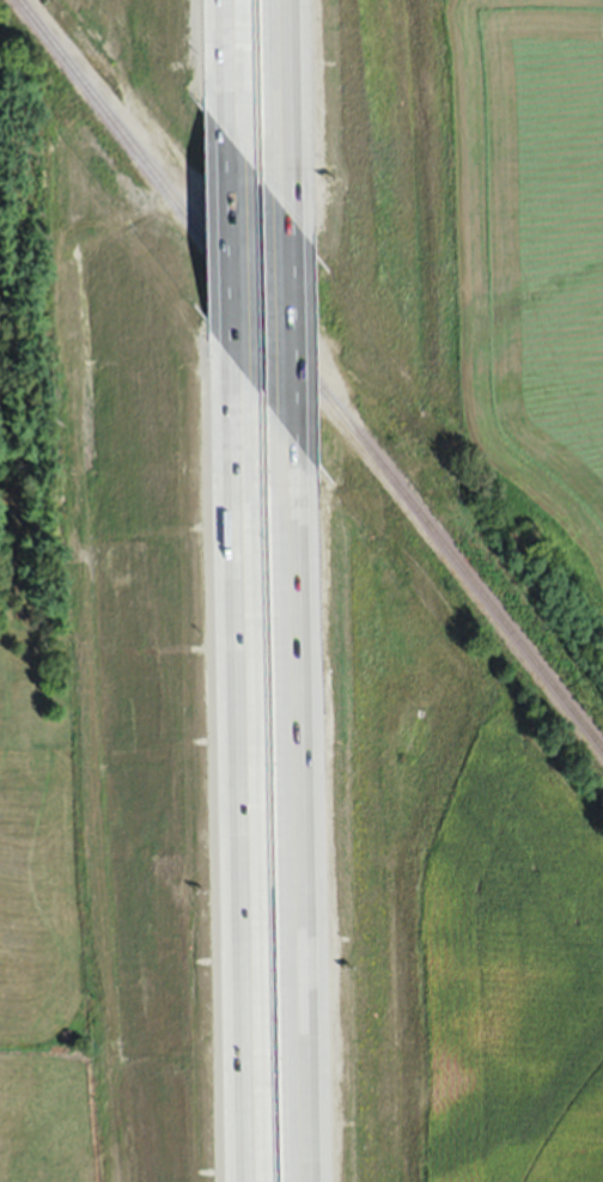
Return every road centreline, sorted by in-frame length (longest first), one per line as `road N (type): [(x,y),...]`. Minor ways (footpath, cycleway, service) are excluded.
road 1 (motorway): [(238,372),(254,1181)]
road 2 (motorway): [(309,1181),(294,437)]
road 3 (motorway): [(288,226),(283,0)]
road 4 (motorway): [(294,437),(288,226)]
road 5 (motorway): [(237,171),(238,372)]
road 6 (motorway): [(232,0),(237,171)]

